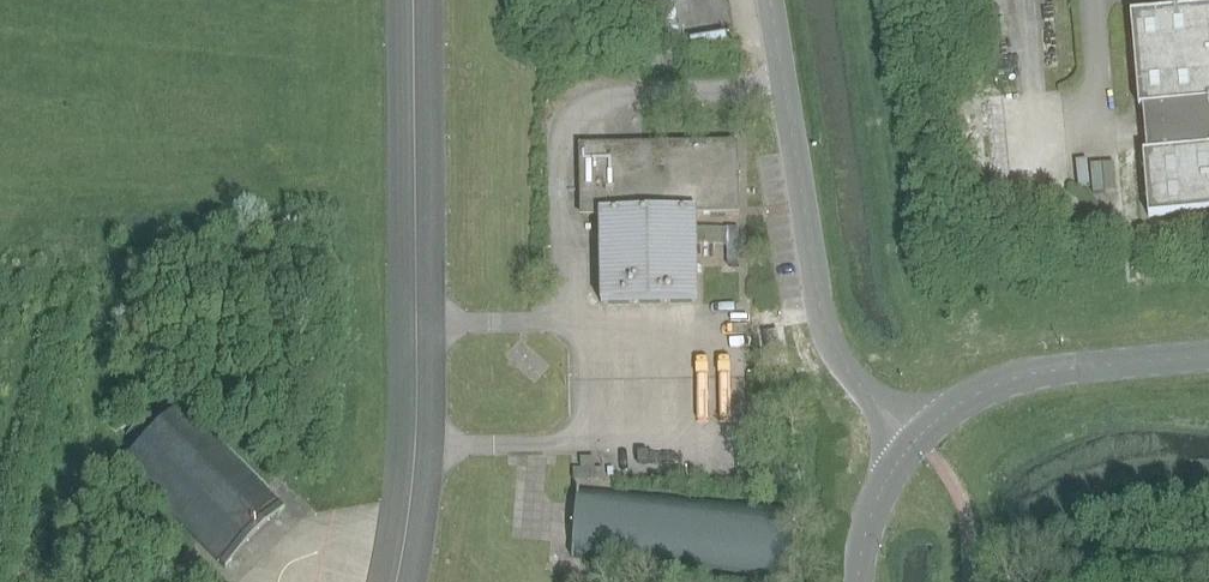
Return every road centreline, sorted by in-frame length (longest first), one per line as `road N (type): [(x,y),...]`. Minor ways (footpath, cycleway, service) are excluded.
road 1 (unclassified): [(858,581),(863,540),(889,475),(917,439),(970,396),(1031,373),(1208,354)]

